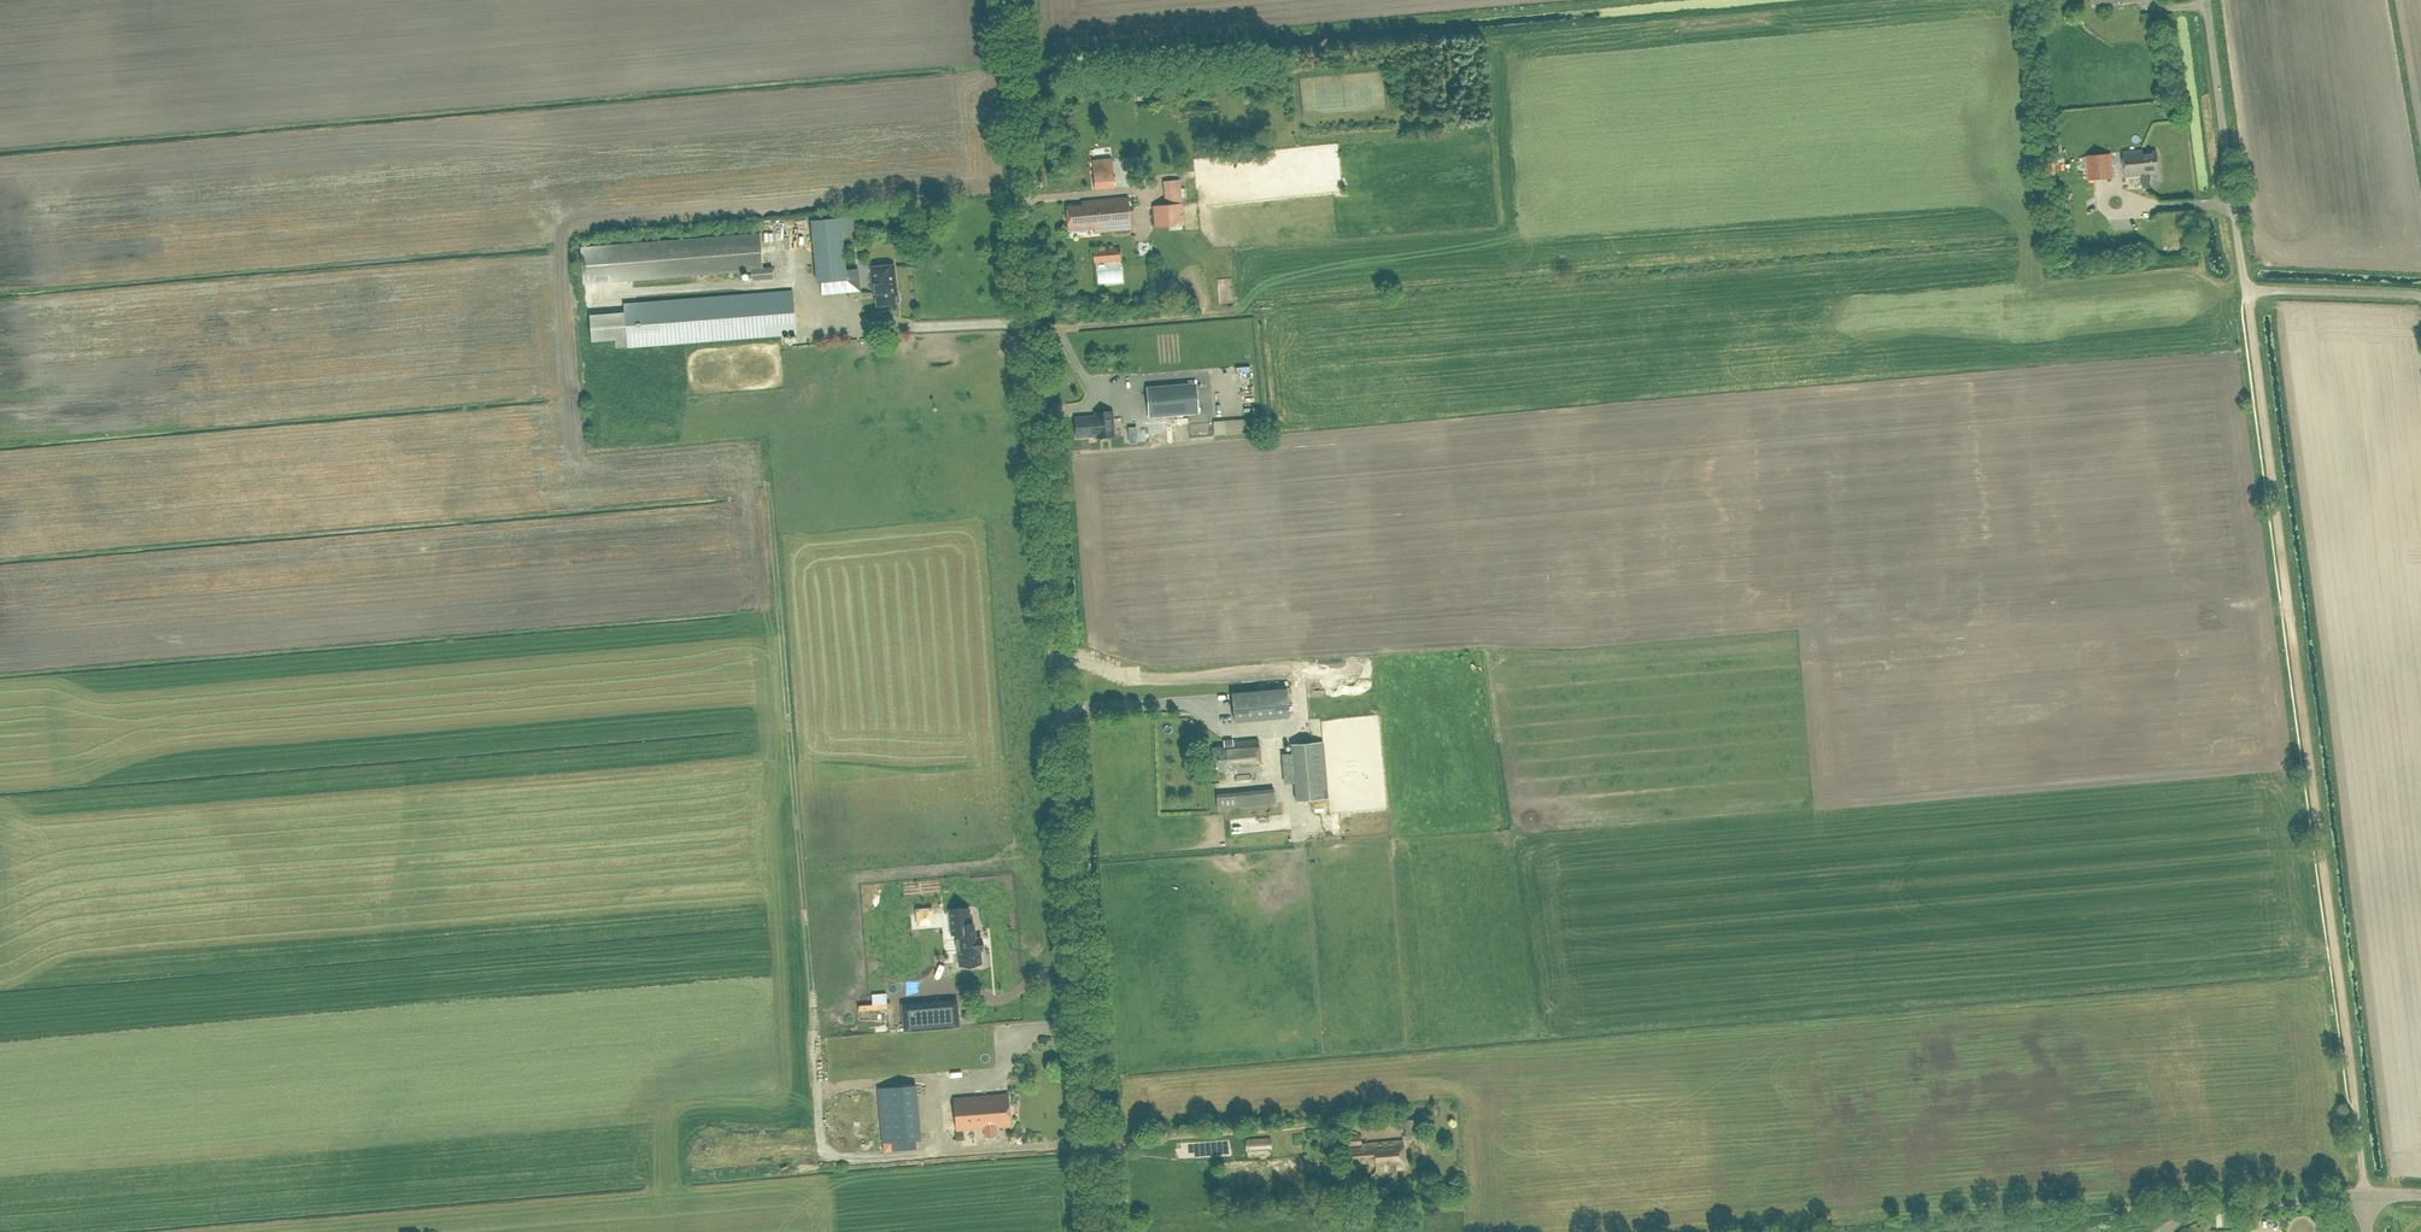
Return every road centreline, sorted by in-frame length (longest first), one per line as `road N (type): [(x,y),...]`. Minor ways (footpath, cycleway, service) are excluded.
road 1 (unclassified): [(1101,1231),(1004,0)]
road 2 (track): [(2358,1121),(2248,292)]
road 3 (unclassified): [(2275,290),(2248,292),(2206,0)]
road 4 (unclassified): [(2169,1231),(2201,1211),(2250,1201),(2363,1195)]

